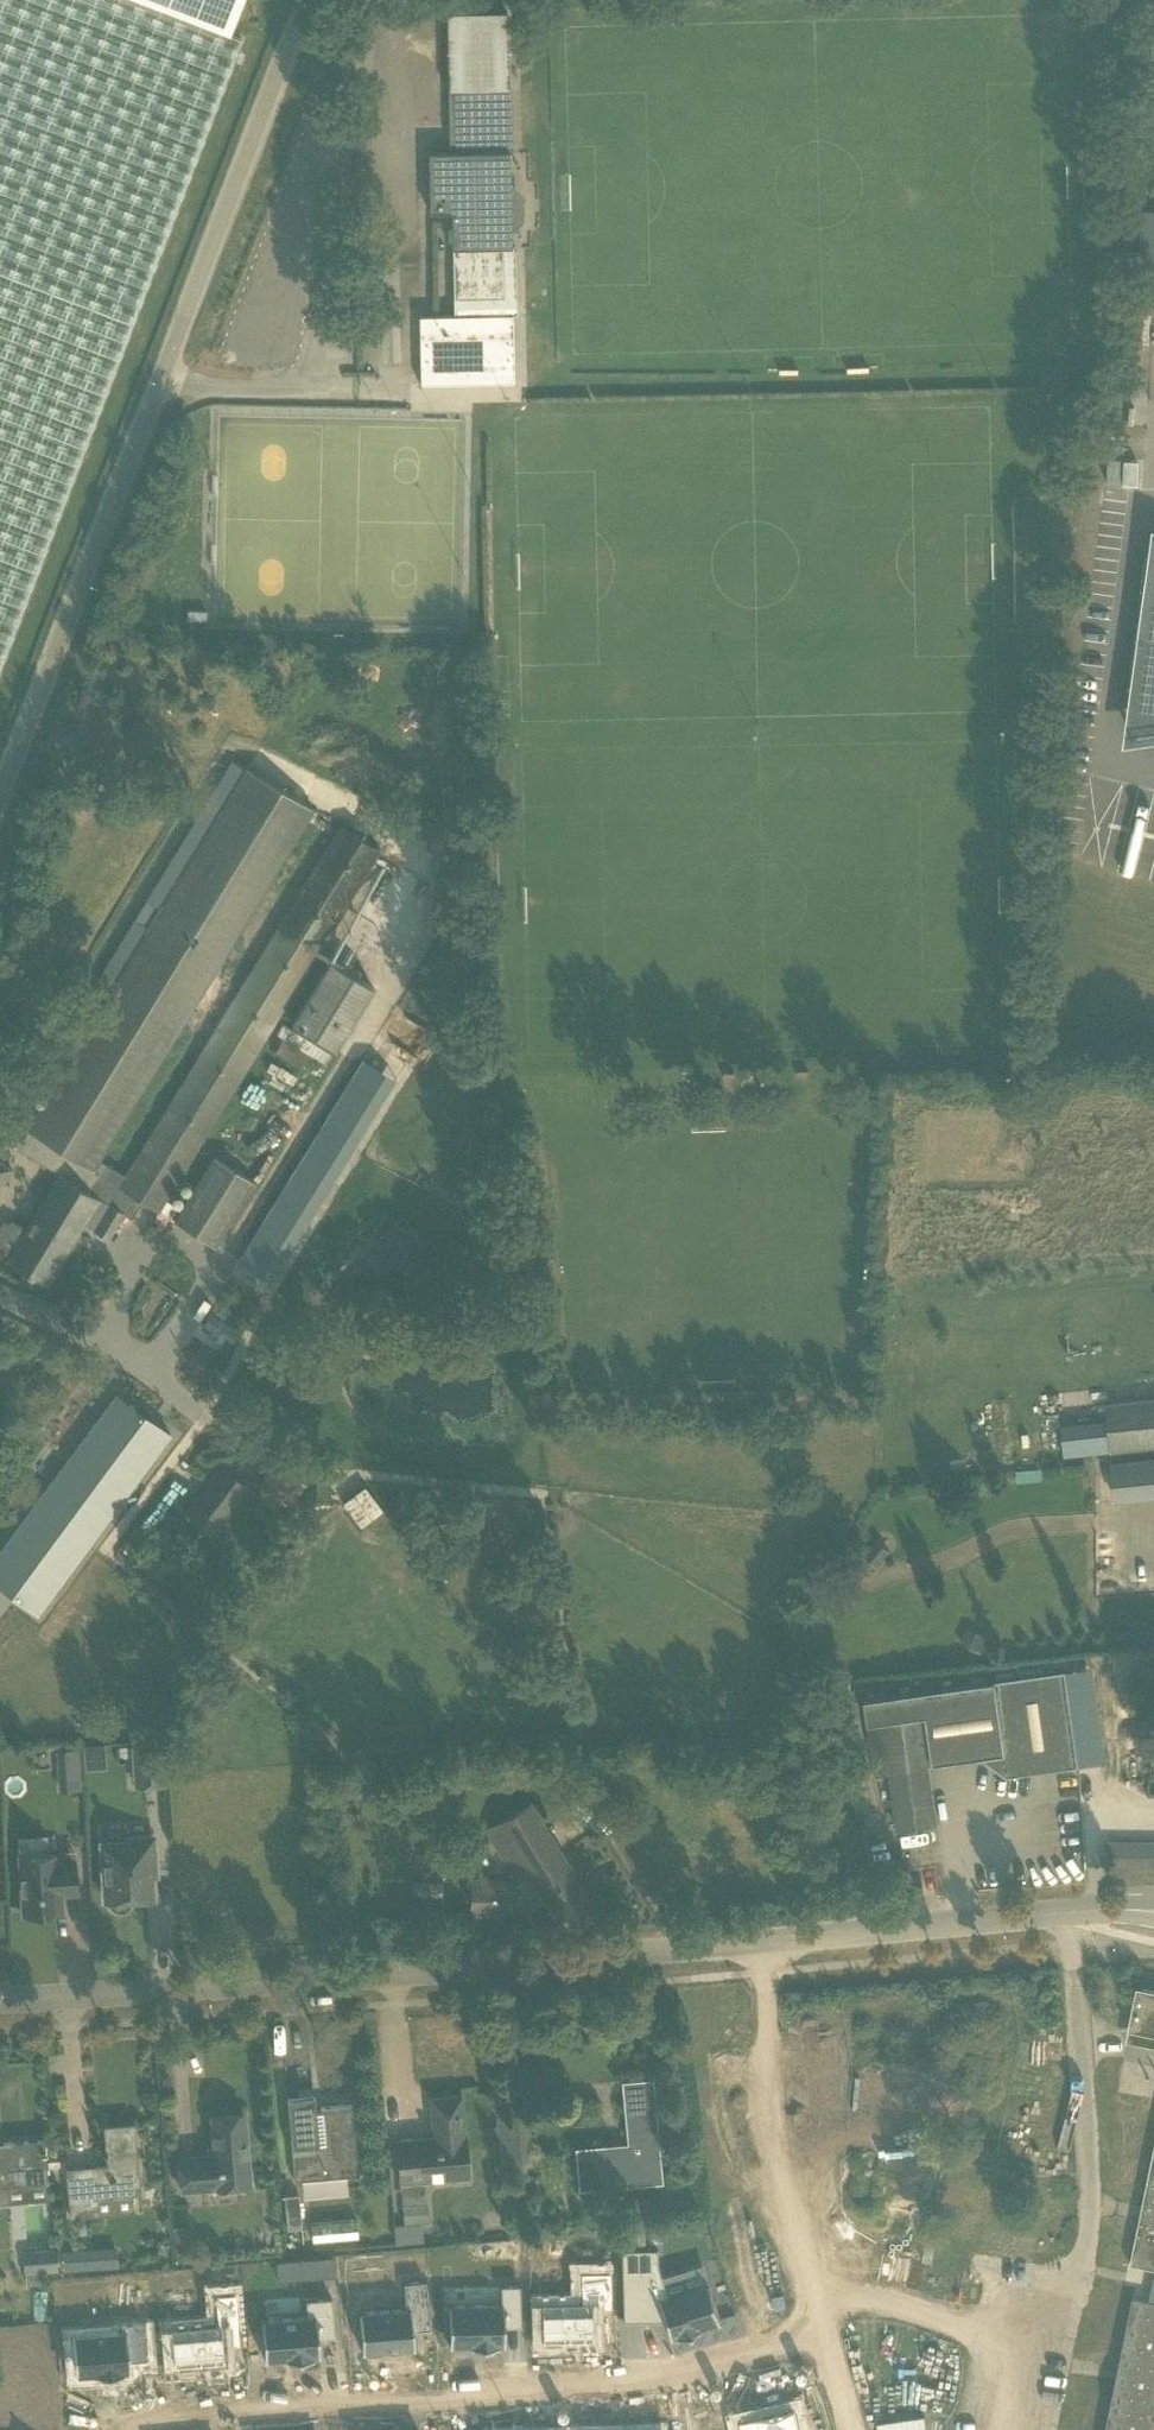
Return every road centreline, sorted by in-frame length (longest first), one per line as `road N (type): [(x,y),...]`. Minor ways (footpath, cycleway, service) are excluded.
road 1 (unclassified): [(0,796),(306,0)]
road 2 (residential): [(0,2001),(759,1940)]
road 3 (residential): [(132,2429),(152,2420),(678,2386),(828,2329)]
road 4 (residential): [(828,2329),(772,2142),(759,1940)]
road 5 (residential): [(759,1940),(1068,1912),(1153,1912)]

